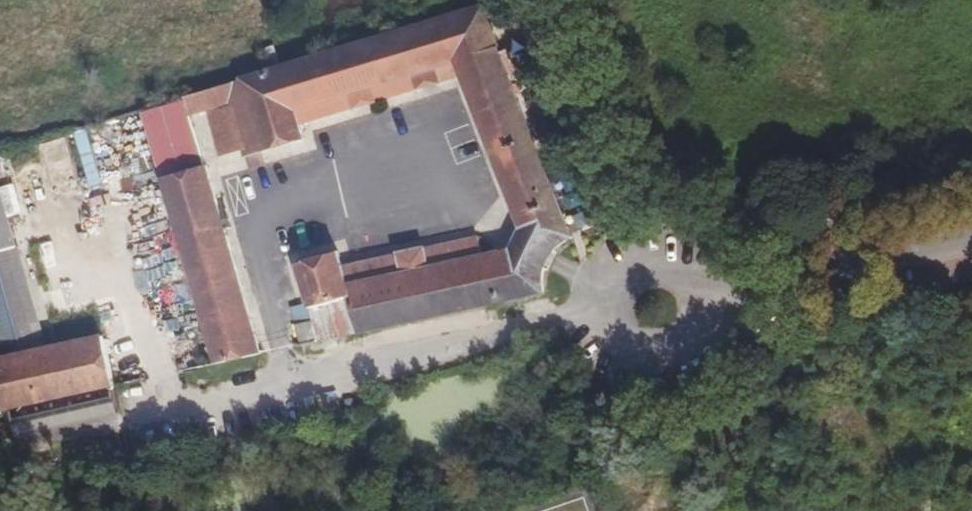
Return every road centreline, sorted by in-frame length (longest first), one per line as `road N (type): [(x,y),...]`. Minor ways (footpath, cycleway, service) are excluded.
road 1 (residential): [(605,293),(525,242),(395,183),(272,213),(264,244),(269,278),(303,390)]
road 2 (residential): [(303,390),(602,322)]
road 3 (unclassified): [(971,247),(702,318)]
road 4 (residential): [(129,421),(303,390)]
road 5 (residential): [(602,322),(617,350),(646,363),(689,347),(702,318)]
road 6 (residential): [(702,318),(685,275),(657,263),(626,269),(605,293)]

